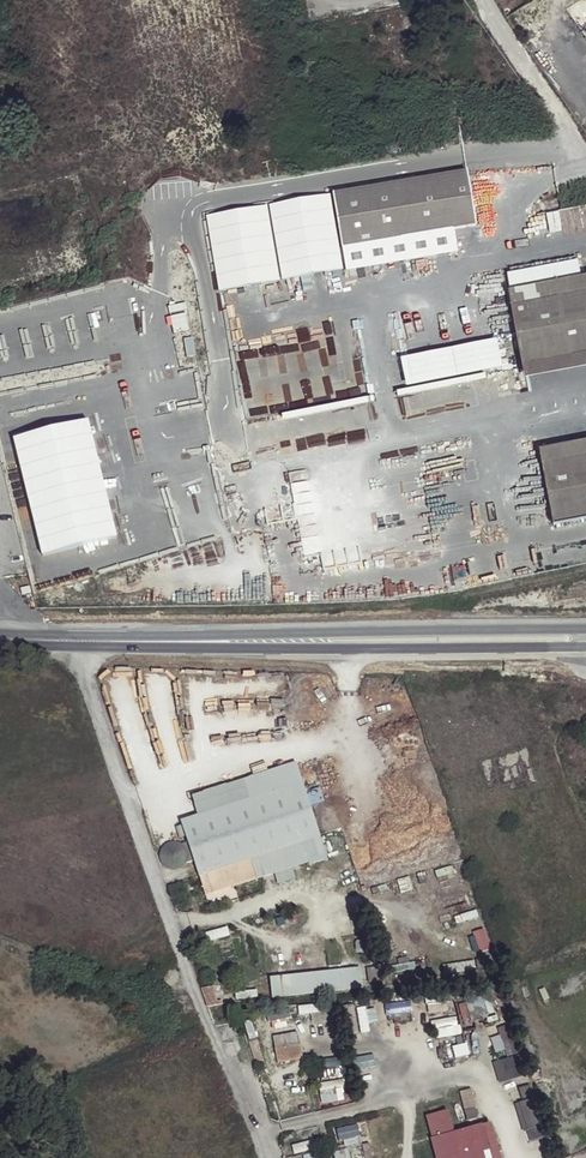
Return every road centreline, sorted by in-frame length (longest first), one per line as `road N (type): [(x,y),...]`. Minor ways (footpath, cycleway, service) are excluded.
road 1 (primary): [(585,627),(76,642)]
road 2 (primary): [(76,642),(585,648)]

